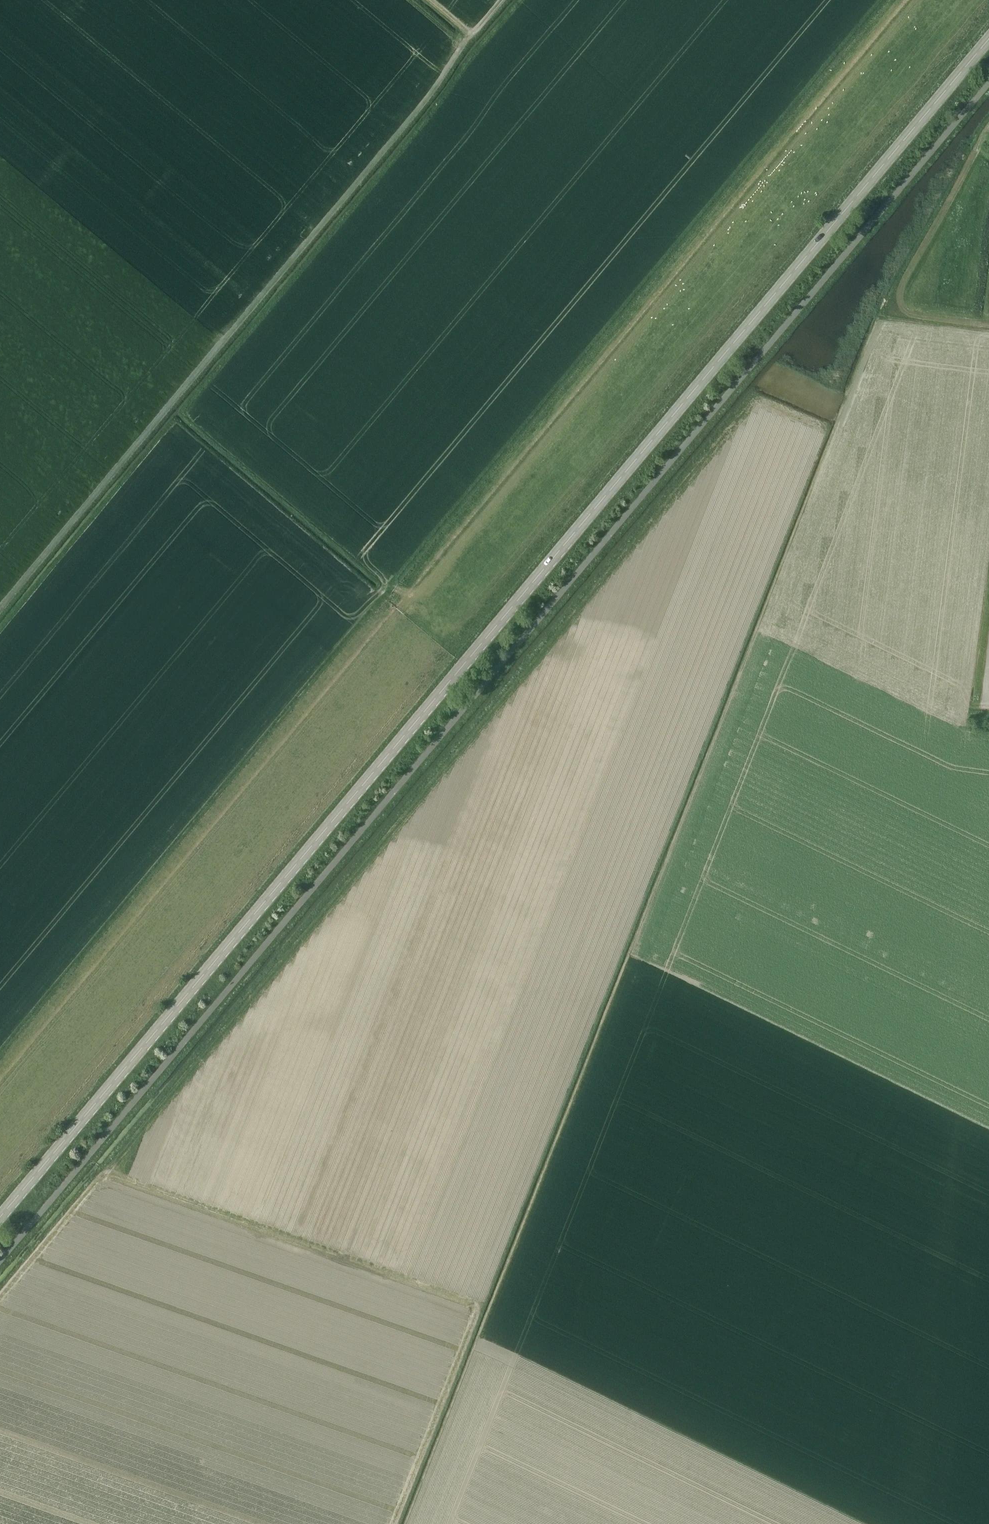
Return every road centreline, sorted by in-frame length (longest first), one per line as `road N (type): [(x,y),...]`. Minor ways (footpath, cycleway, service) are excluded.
road 1 (secondary): [(0,1217),(988,38)]

